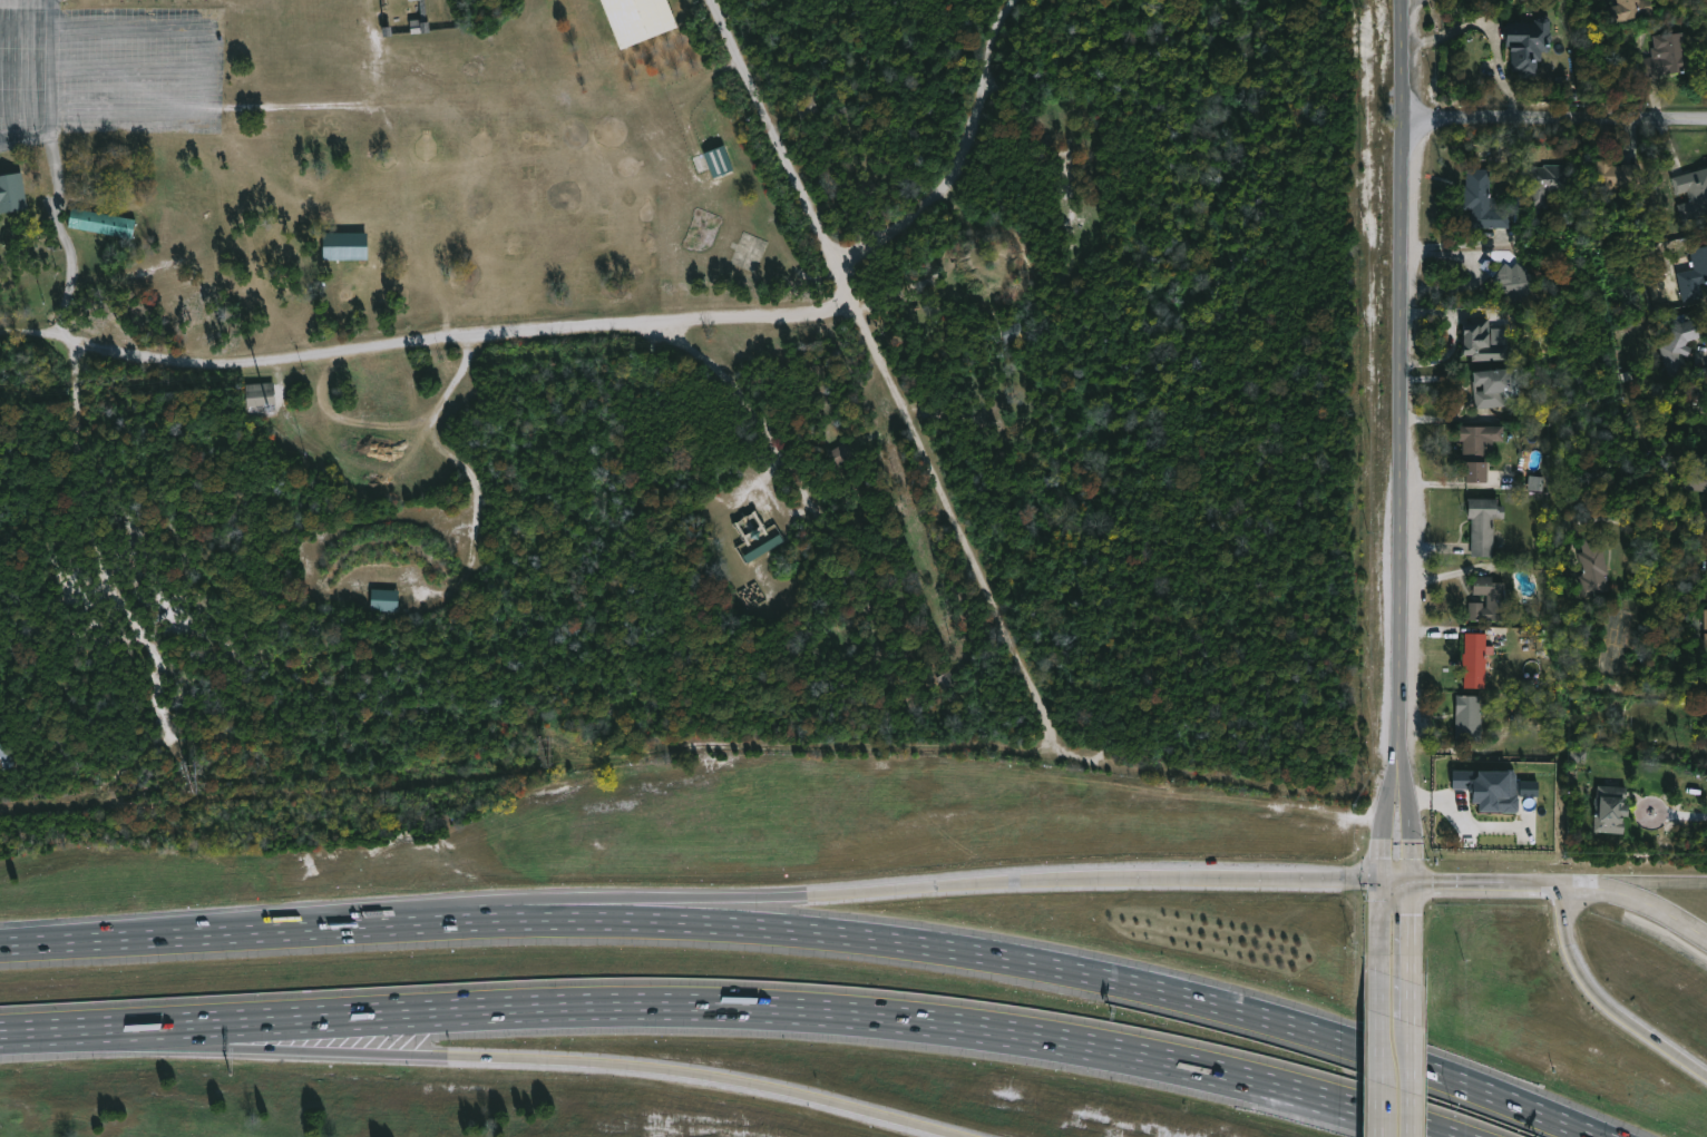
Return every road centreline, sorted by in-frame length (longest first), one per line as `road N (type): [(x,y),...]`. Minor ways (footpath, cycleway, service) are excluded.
road 1 (motorway): [(1600,1136),(1444,1074),(1216,1003),(910,943),(676,922),(542,920),(40,944)]
road 2 (motorway): [(0,1034),(554,1006),(726,1007),(936,1021),(1114,1050),(1324,1100)]
road 3 (tertiary): [(1396,0),(1402,771)]
road 4 (motorway): [(1382,879),(1053,880),(679,898)]
road 5 (motorway): [(679,898),(524,899),(40,944)]
road 6 (motorway): [(353,1051),(662,1069),(969,1136)]
road 7 (motorway): [(0,1039),(353,1051)]
road 8 (tertiary): [(1706,119),(1399,120)]
road 9 (motorway): [(1706,1073),(1591,984),(1569,938),(1564,888)]
road 10 (secondary): [(1383,976),(1380,1136)]
road 11 (motorway): [(1324,1100),(1444,1136)]
road 12 (secondary): [(1410,1136),(1410,1017)]

